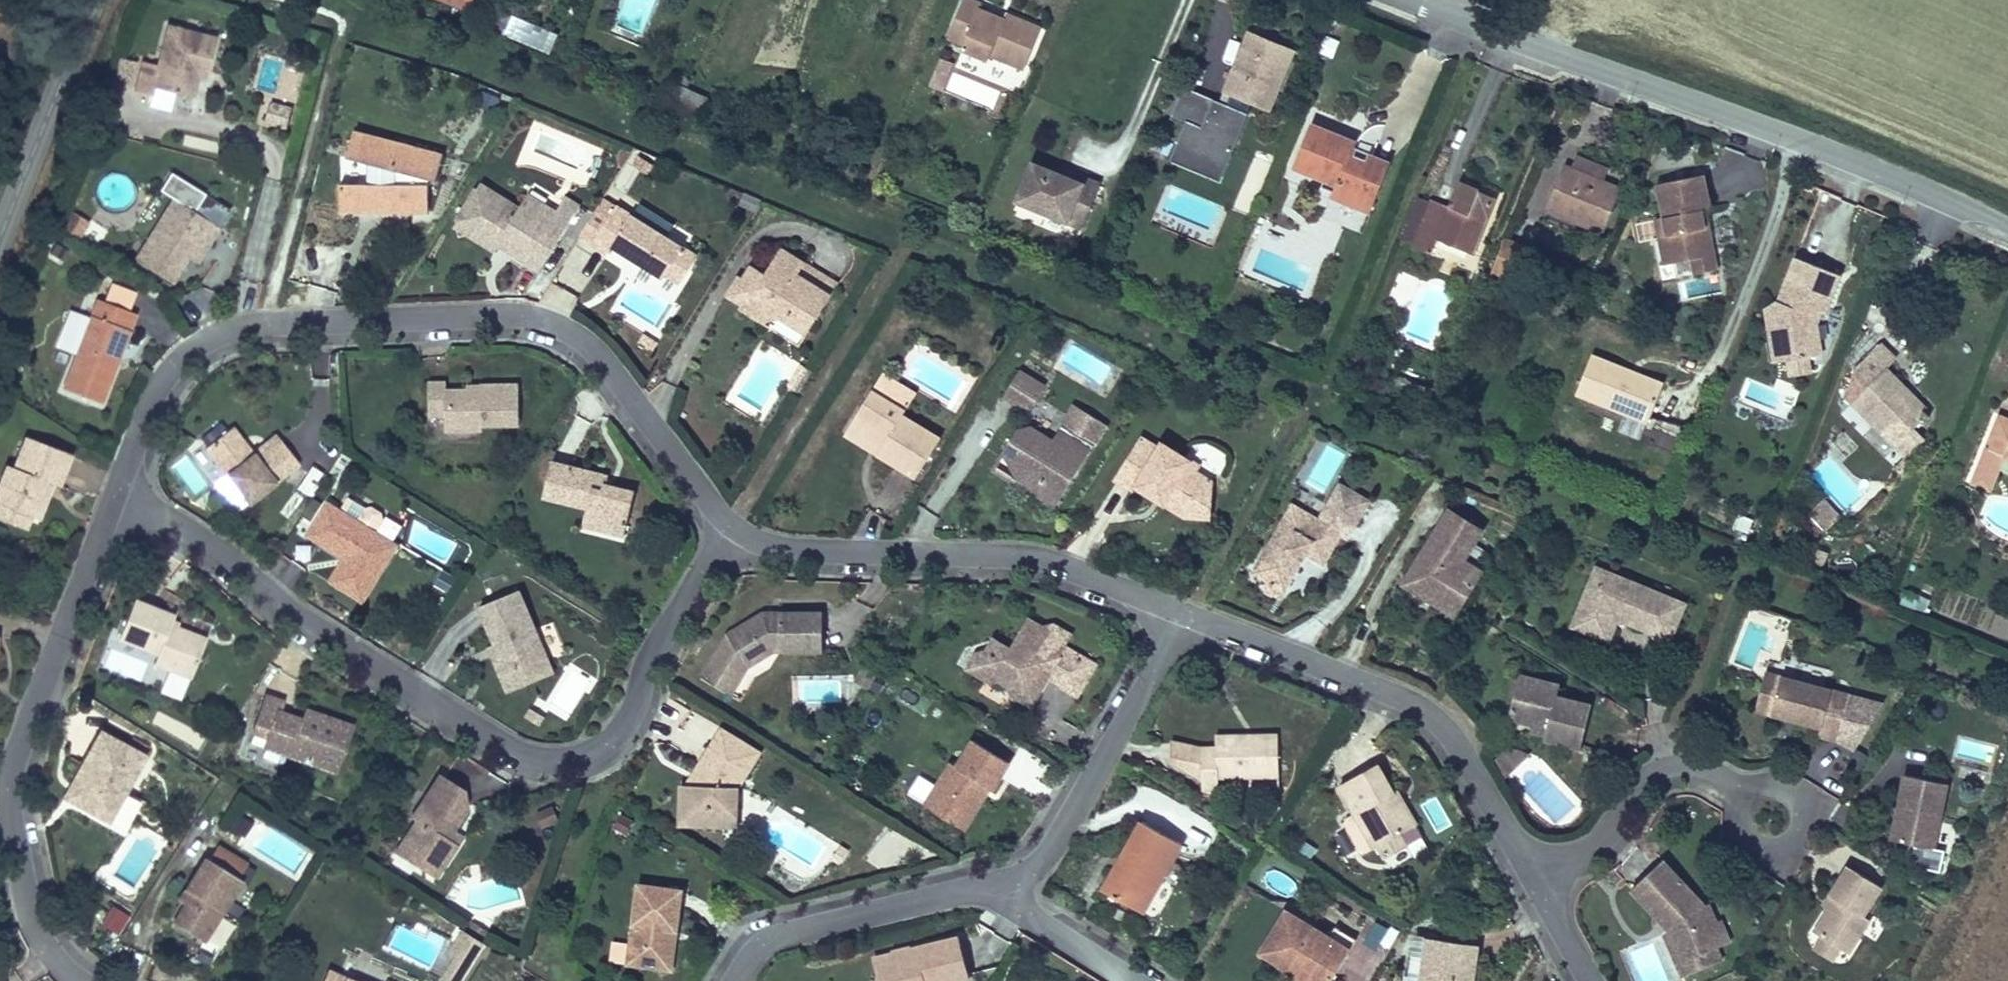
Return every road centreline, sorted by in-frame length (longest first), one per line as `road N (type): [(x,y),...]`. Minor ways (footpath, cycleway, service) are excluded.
road 1 (residential): [(121,495),(245,586),(518,763),(567,770),(600,756),(629,724),(729,523)]
road 2 (residential): [(121,495),(167,372),(205,341),(261,316),(515,312),(586,333),(729,523)]
road 3 (unclassified): [(1418,0),(1682,93),(2007,236)]
road 4 (residential): [(84,980),(65,971),(33,917),(7,815),(12,775),(121,495)]
road 5 (residential): [(1174,612),(1428,707),(1534,869)]
road 6 (residential): [(729,523),(848,550),(1025,552),(1107,578),(1174,612)]
road 7 (residential): [(992,895),(1030,871),(1065,818),(1174,612)]
road 8 (residential): [(1782,819),(1694,765),(1653,780),(1601,843),(1534,869)]
road 9 (residential): [(732,980),(758,941),(827,916),(992,895)]
road 10 (tertiary): [(93,0),(0,234)]
road 11 (residential): [(1126,980),(992,895)]
road 12 (residential): [(1534,869),(1594,980)]

